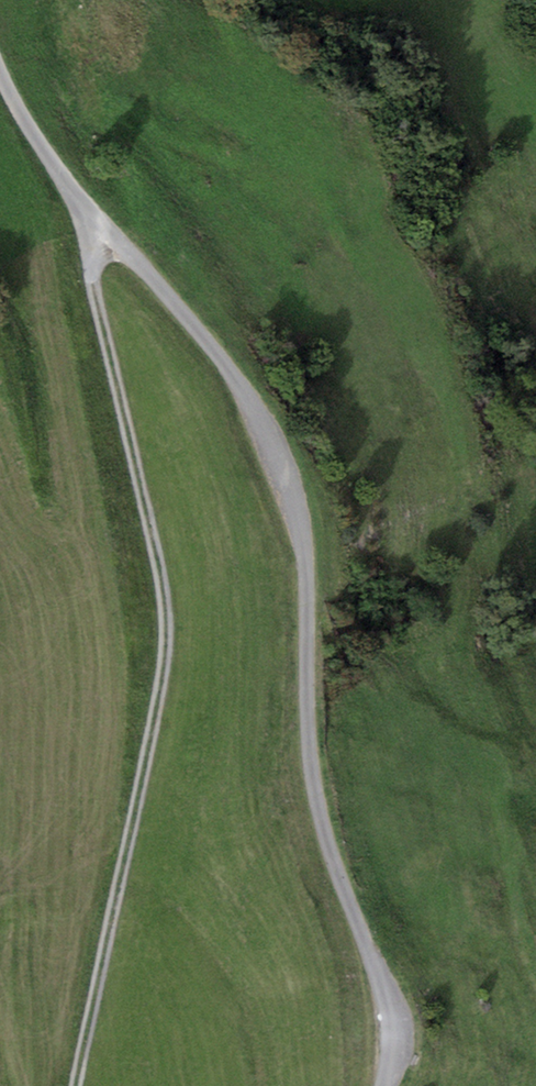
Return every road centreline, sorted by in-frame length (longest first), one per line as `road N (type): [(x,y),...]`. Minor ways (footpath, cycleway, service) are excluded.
road 1 (track): [(0,33),(21,118),(84,208),(236,378),(287,473),(304,568),(305,738),(327,844),(387,1001),(383,1085)]
road 2 (track): [(84,208),(168,647),(75,1085)]

